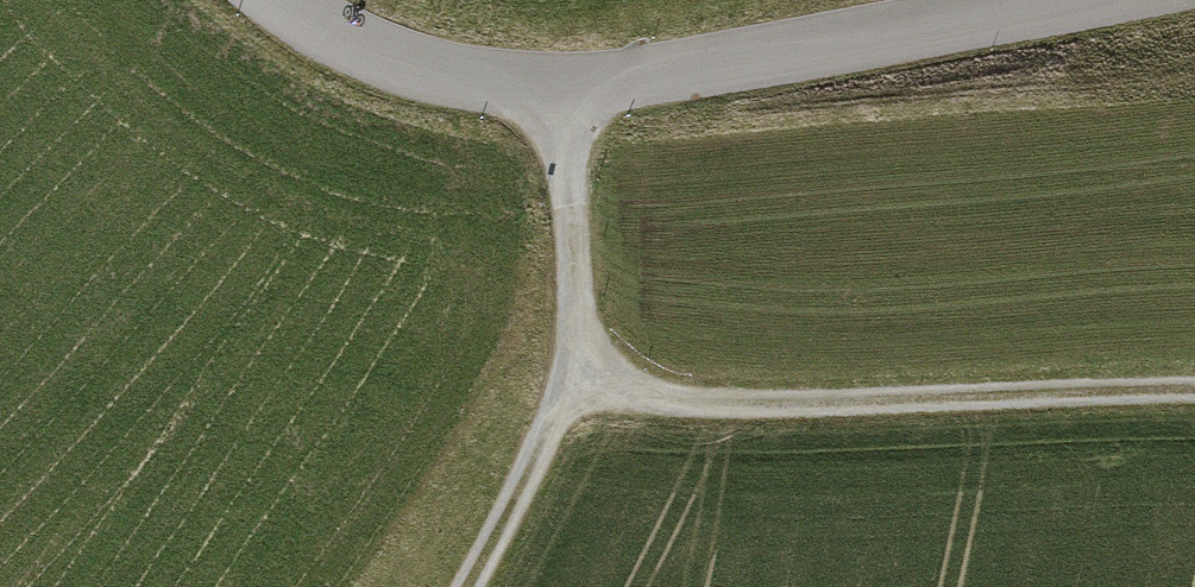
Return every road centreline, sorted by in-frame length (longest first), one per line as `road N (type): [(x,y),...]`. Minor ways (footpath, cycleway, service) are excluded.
road 1 (tertiary): [(276,0),(372,53),(563,95),(1102,0)]
road 2 (track): [(1194,402),(818,412),(671,403),(580,369)]
road 3 (track): [(563,95),(580,369),(467,586)]

